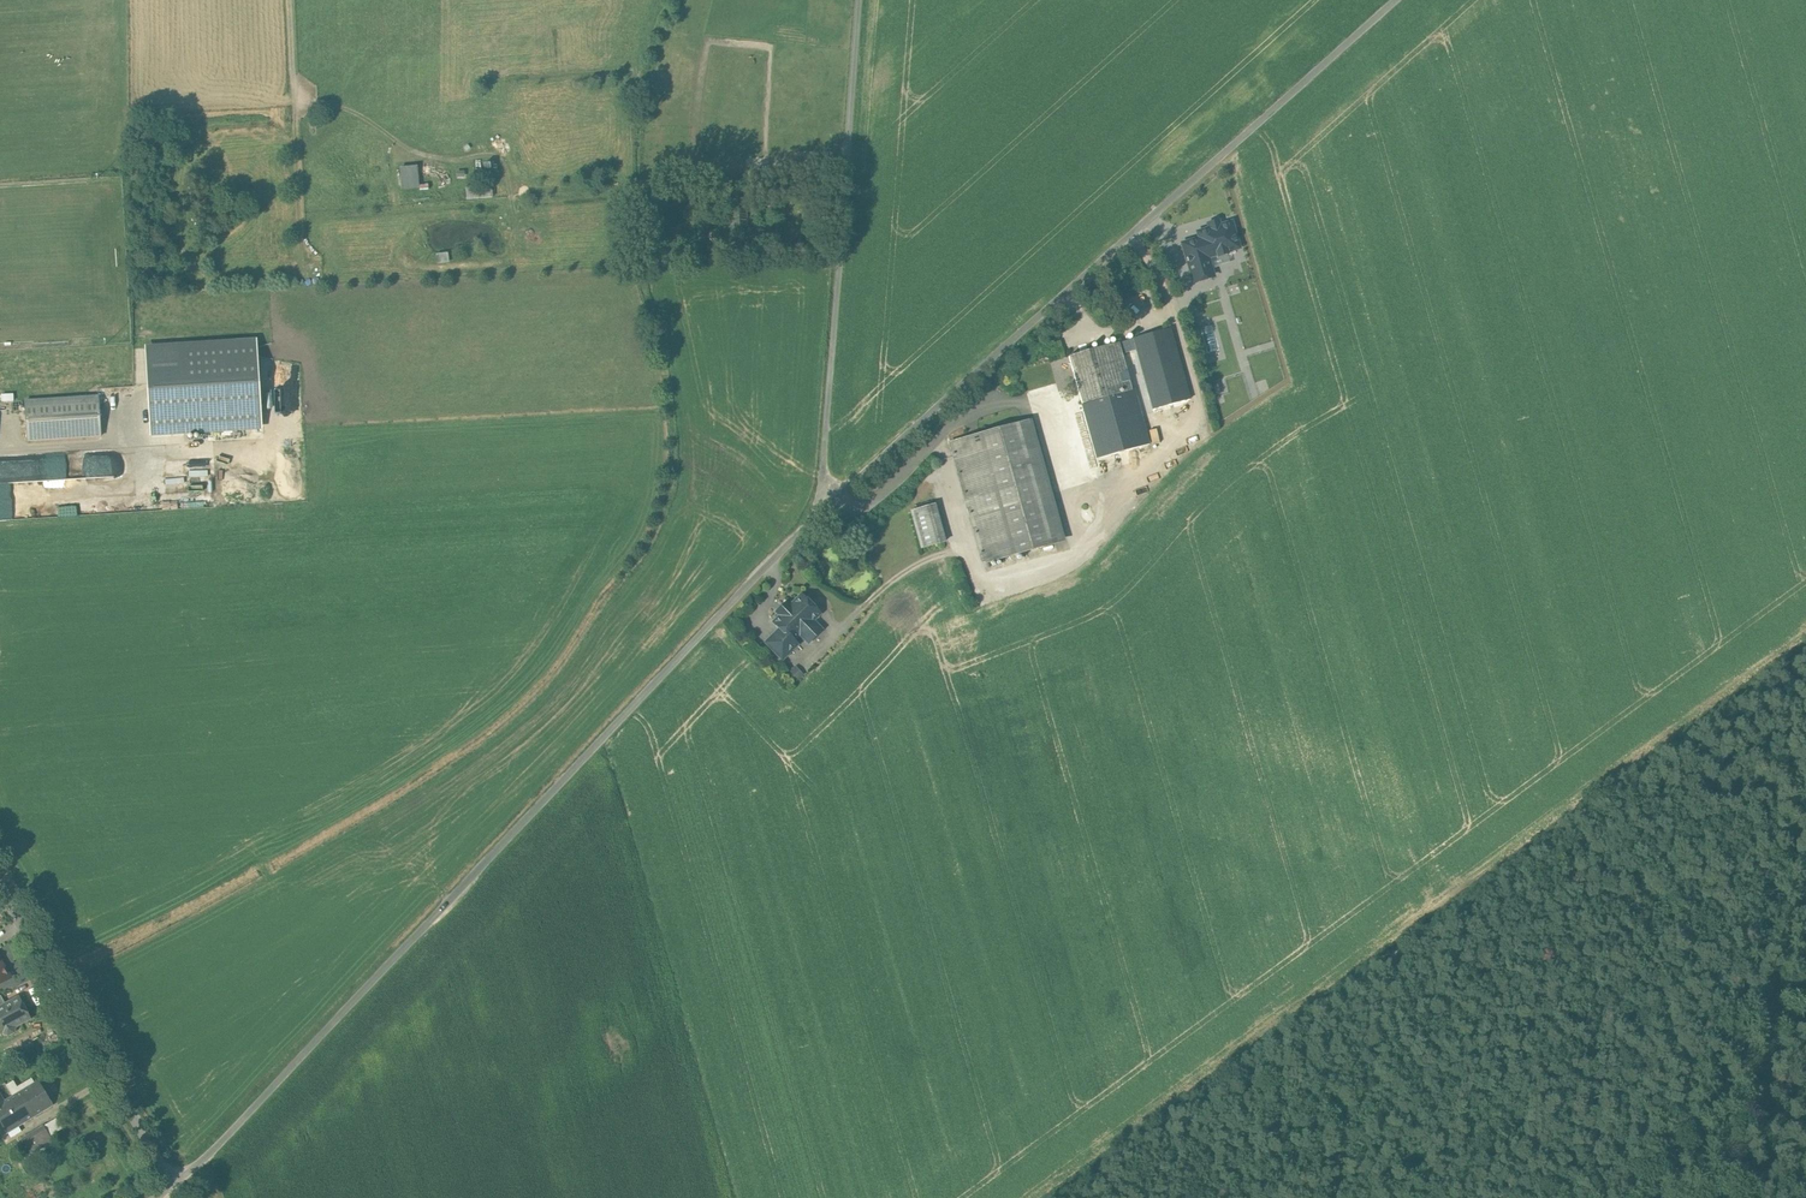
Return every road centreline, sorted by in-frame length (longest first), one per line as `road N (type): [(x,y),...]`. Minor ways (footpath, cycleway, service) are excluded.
road 1 (unclassified): [(171,1188),(830,502)]
road 2 (track): [(1058,1197),(1805,655)]
road 3 (unclassified): [(830,502),(1388,0)]
road 4 (unclassified): [(830,502),(823,473),(854,0)]
road 5 (residential): [(0,887),(171,1188)]

